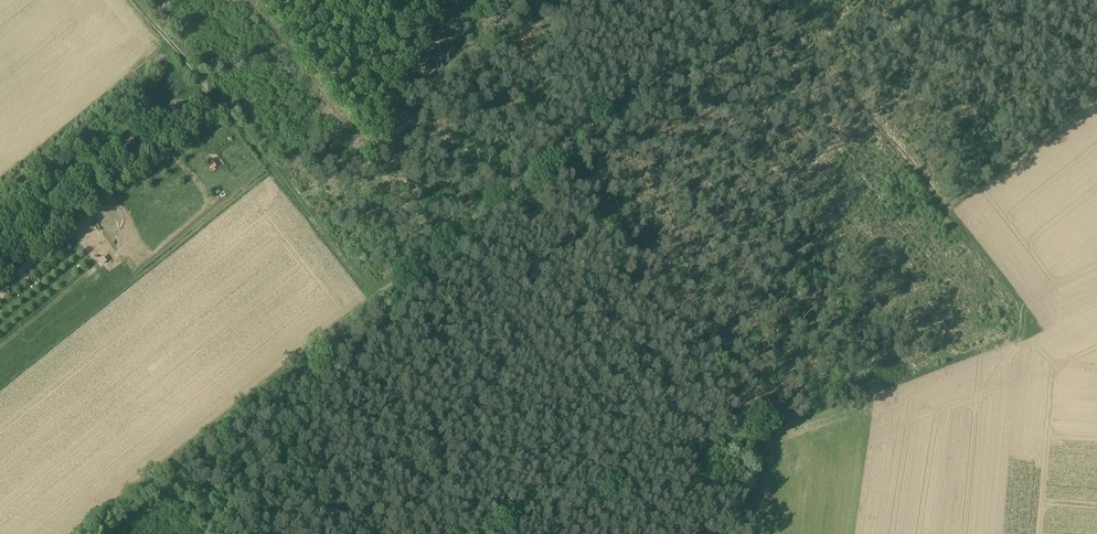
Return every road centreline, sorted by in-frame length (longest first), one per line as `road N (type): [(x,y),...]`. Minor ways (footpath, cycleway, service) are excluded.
road 1 (track): [(757,0),(90,533)]
road 2 (track): [(1042,337),(793,0)]
road 3 (track): [(382,302),(140,0)]
road 4 (track): [(953,214),(1096,101)]

